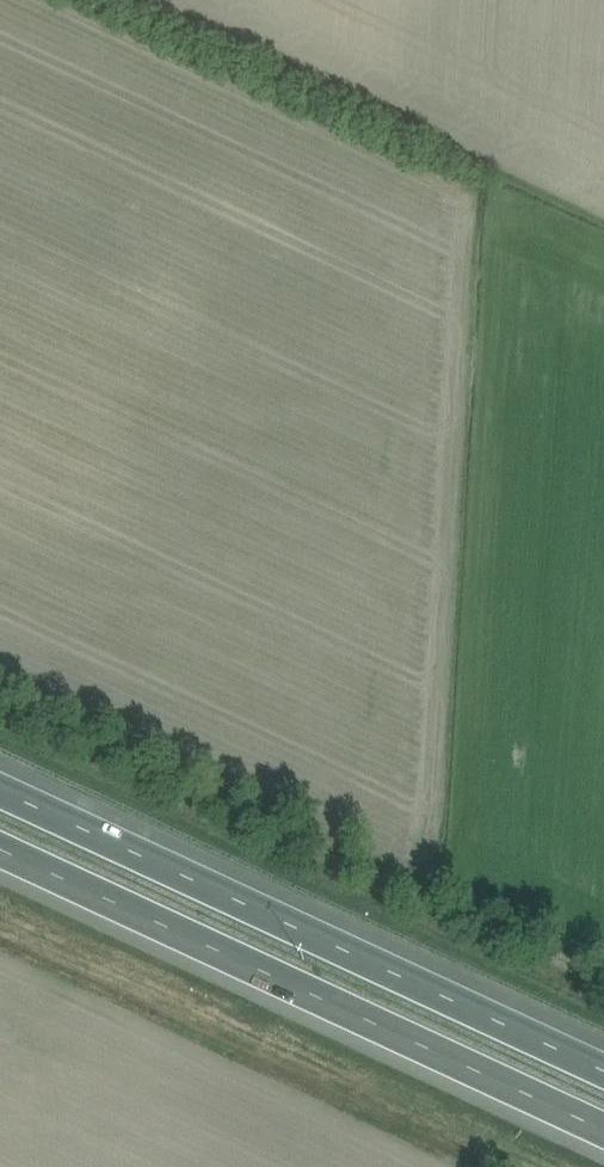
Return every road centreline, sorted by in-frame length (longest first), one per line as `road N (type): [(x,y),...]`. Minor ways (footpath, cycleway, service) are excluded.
road 1 (track): [(603,979),(0,696)]
road 2 (motorway): [(0,852),(603,1135)]
road 3 (motorway): [(603,1061),(0,784)]

